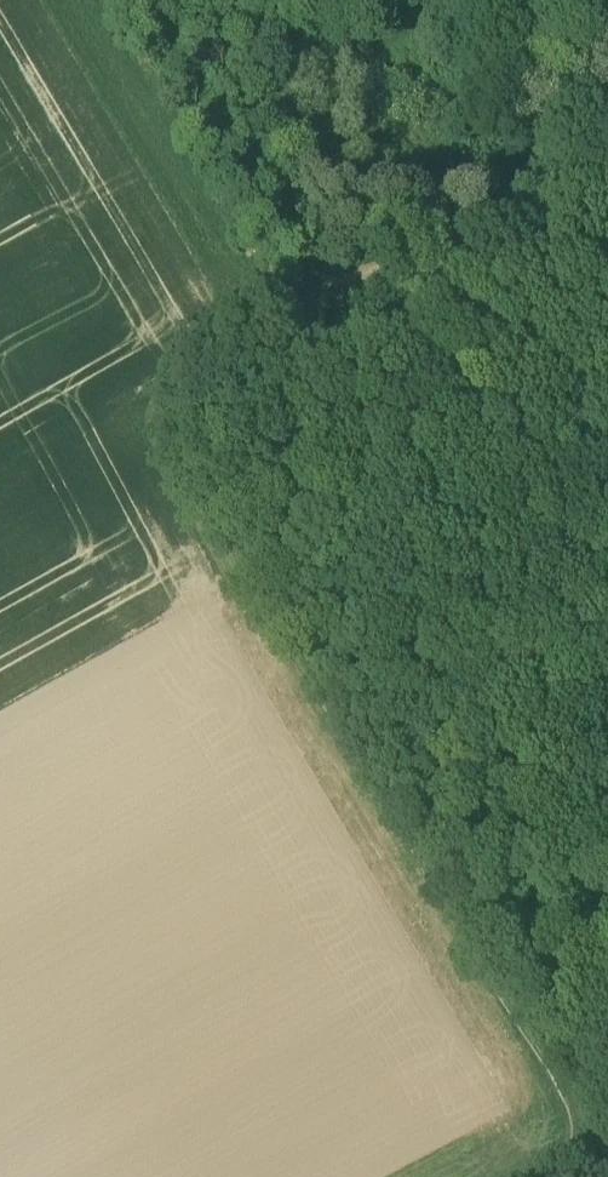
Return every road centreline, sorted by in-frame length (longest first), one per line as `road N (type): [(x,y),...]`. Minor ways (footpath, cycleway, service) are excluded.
road 1 (track): [(161,387),(169,433),(596,1084),(568,1170)]
road 2 (track): [(161,387),(305,294),(404,255),(482,207),(607,110)]
road 3 (track): [(607,20),(532,34),(479,0)]

